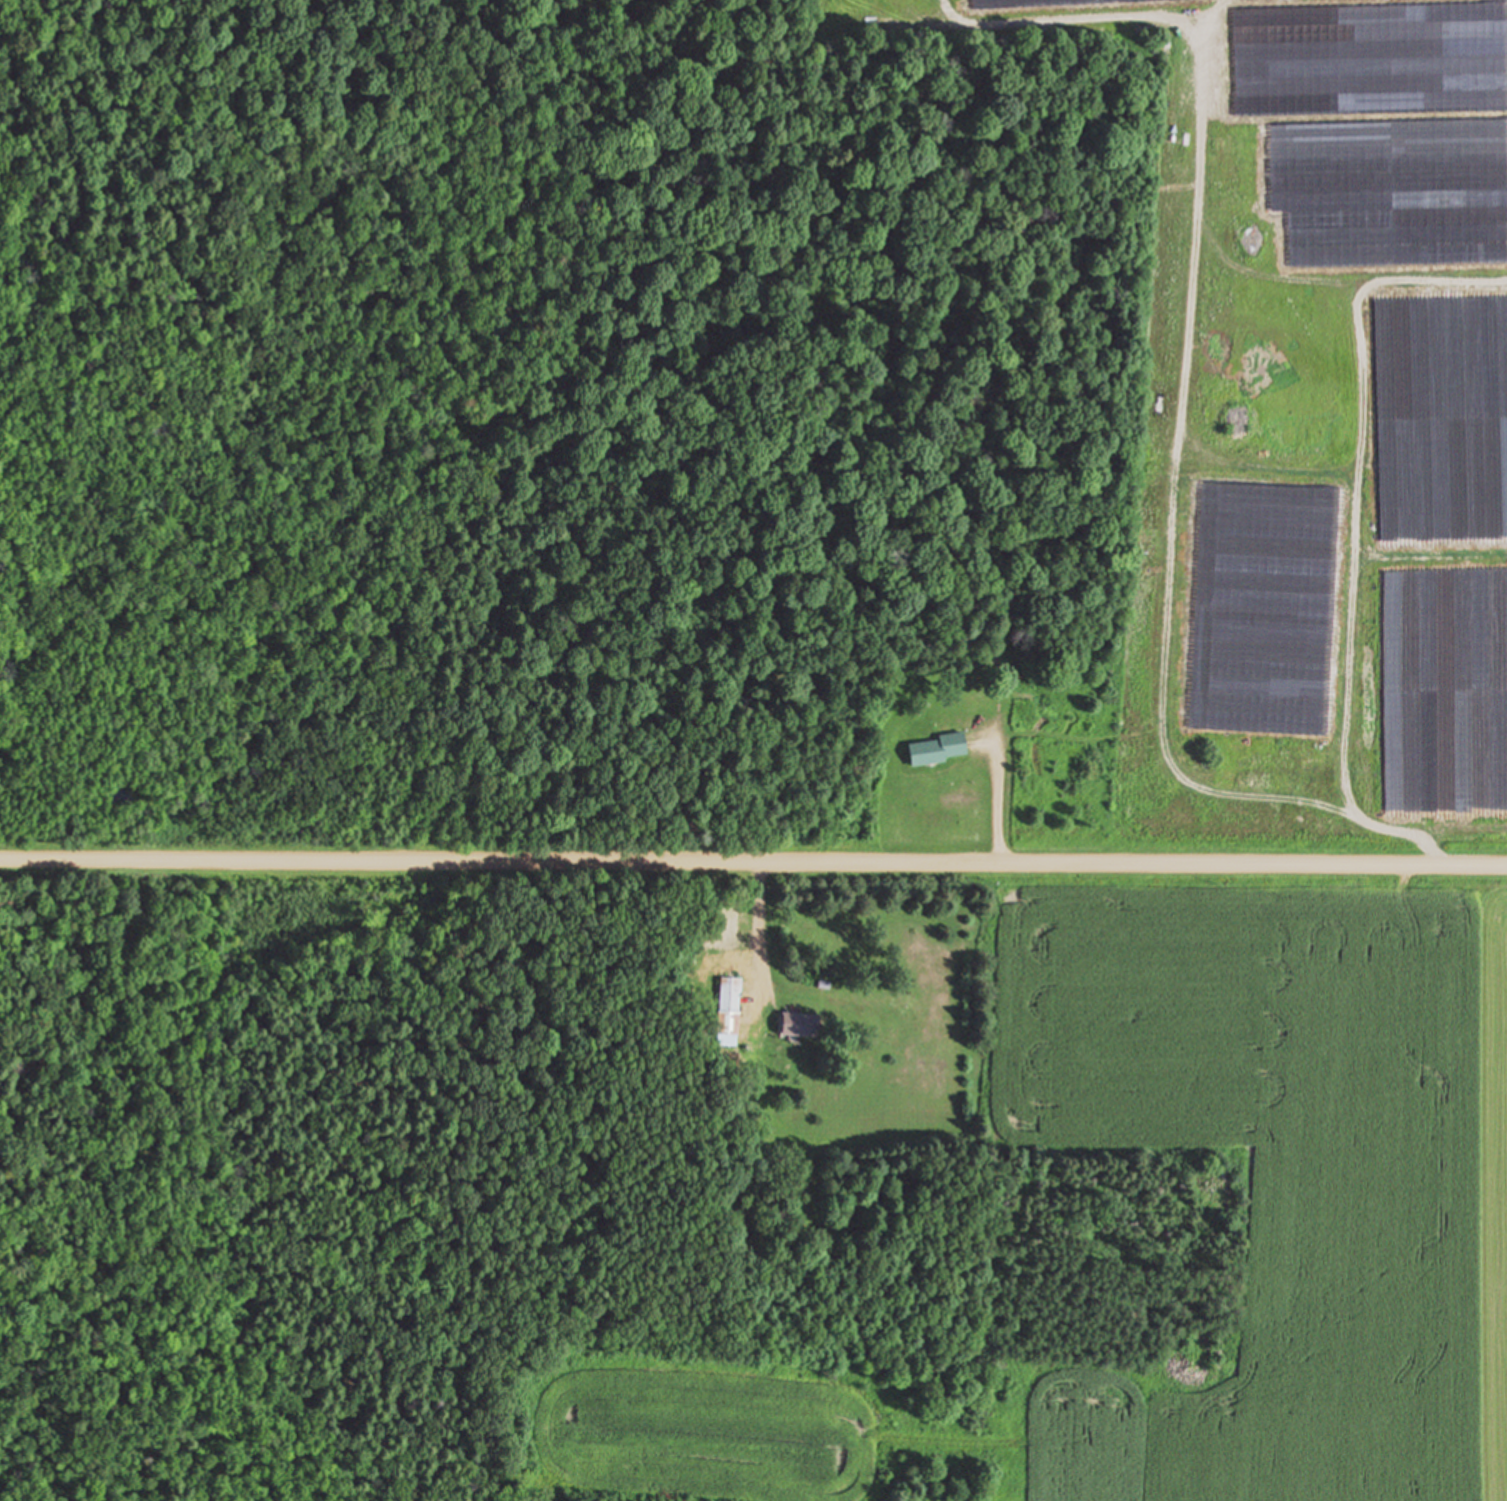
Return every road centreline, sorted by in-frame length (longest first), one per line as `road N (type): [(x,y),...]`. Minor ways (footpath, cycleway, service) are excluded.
road 1 (residential): [(1506,865),(0,858)]

